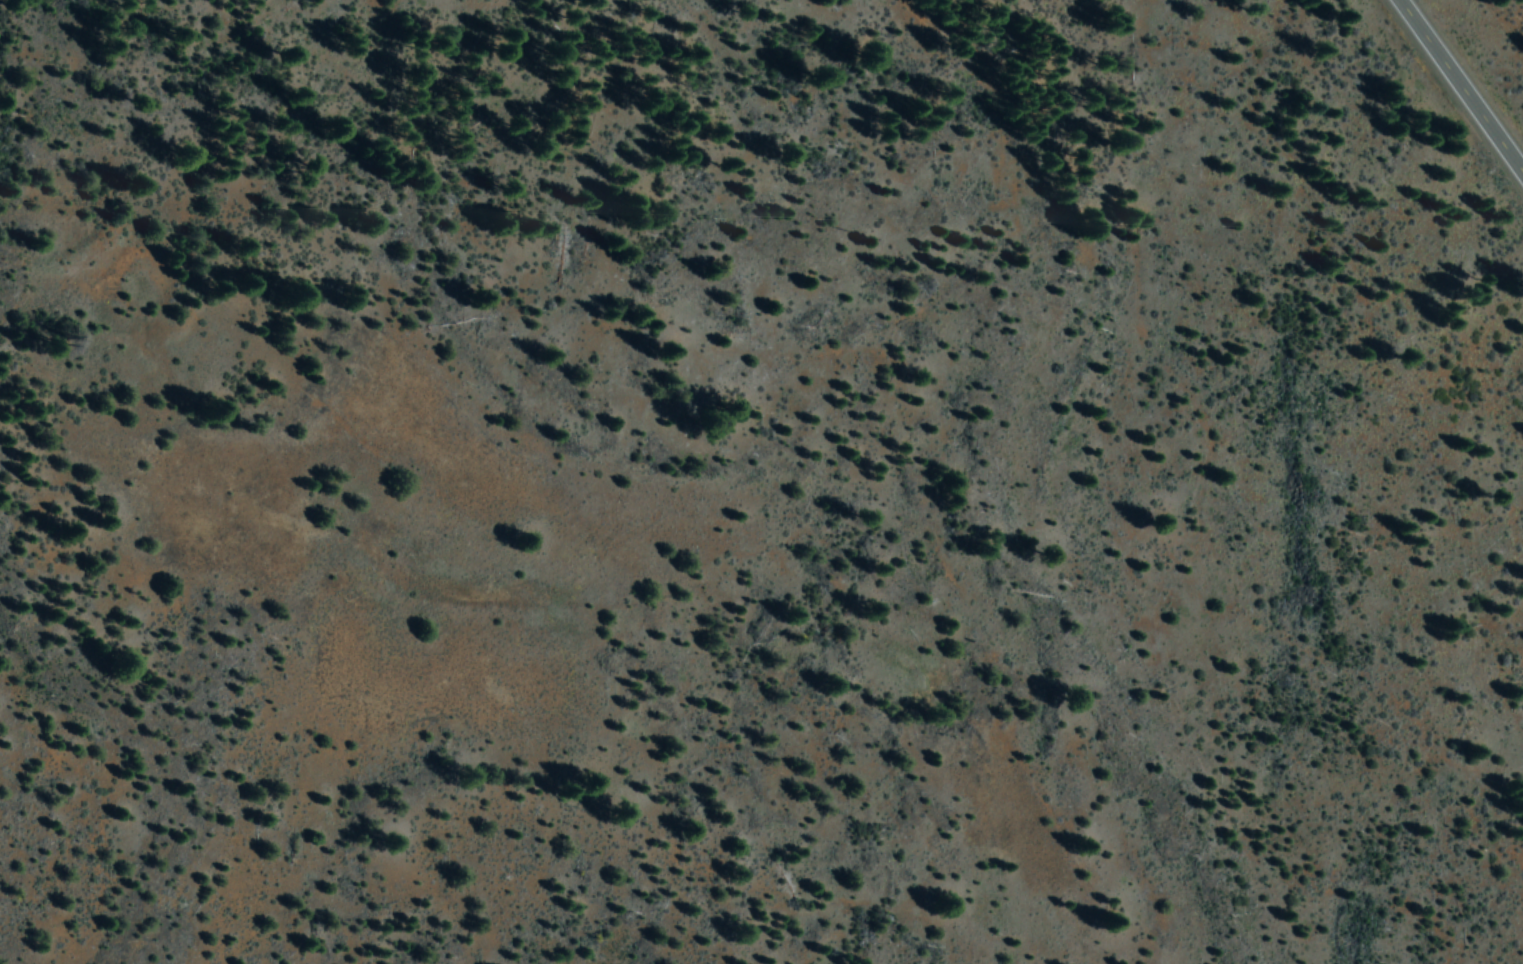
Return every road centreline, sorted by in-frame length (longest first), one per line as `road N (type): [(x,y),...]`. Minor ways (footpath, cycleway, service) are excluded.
road 1 (trunk): [(1407,0),(1522,164)]

